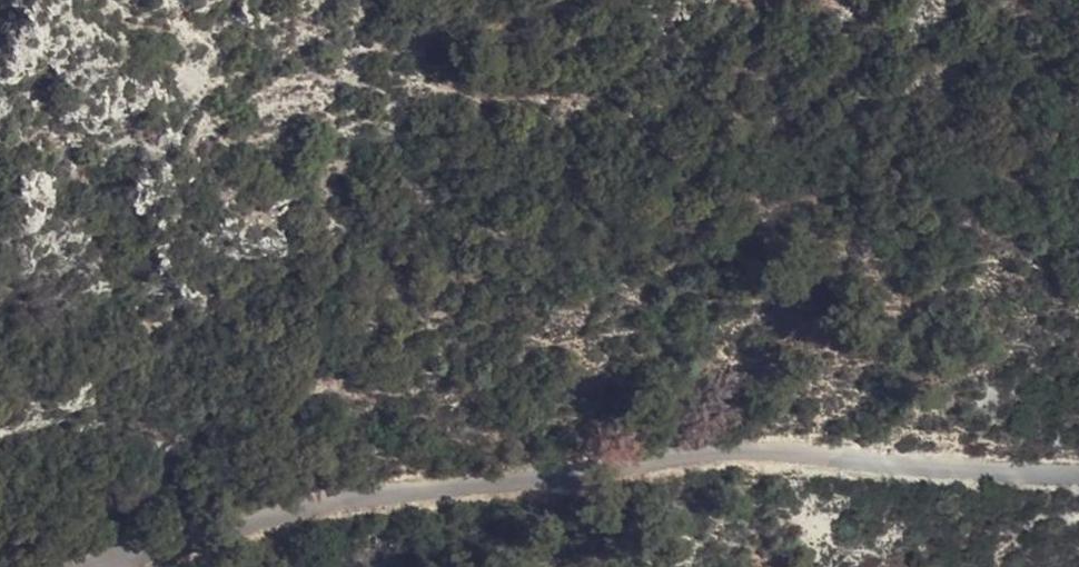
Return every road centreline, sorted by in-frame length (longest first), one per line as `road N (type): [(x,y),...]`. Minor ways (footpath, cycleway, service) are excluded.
road 1 (unclassified): [(1078,475),(780,453),(701,456),(323,507),(102,566)]

